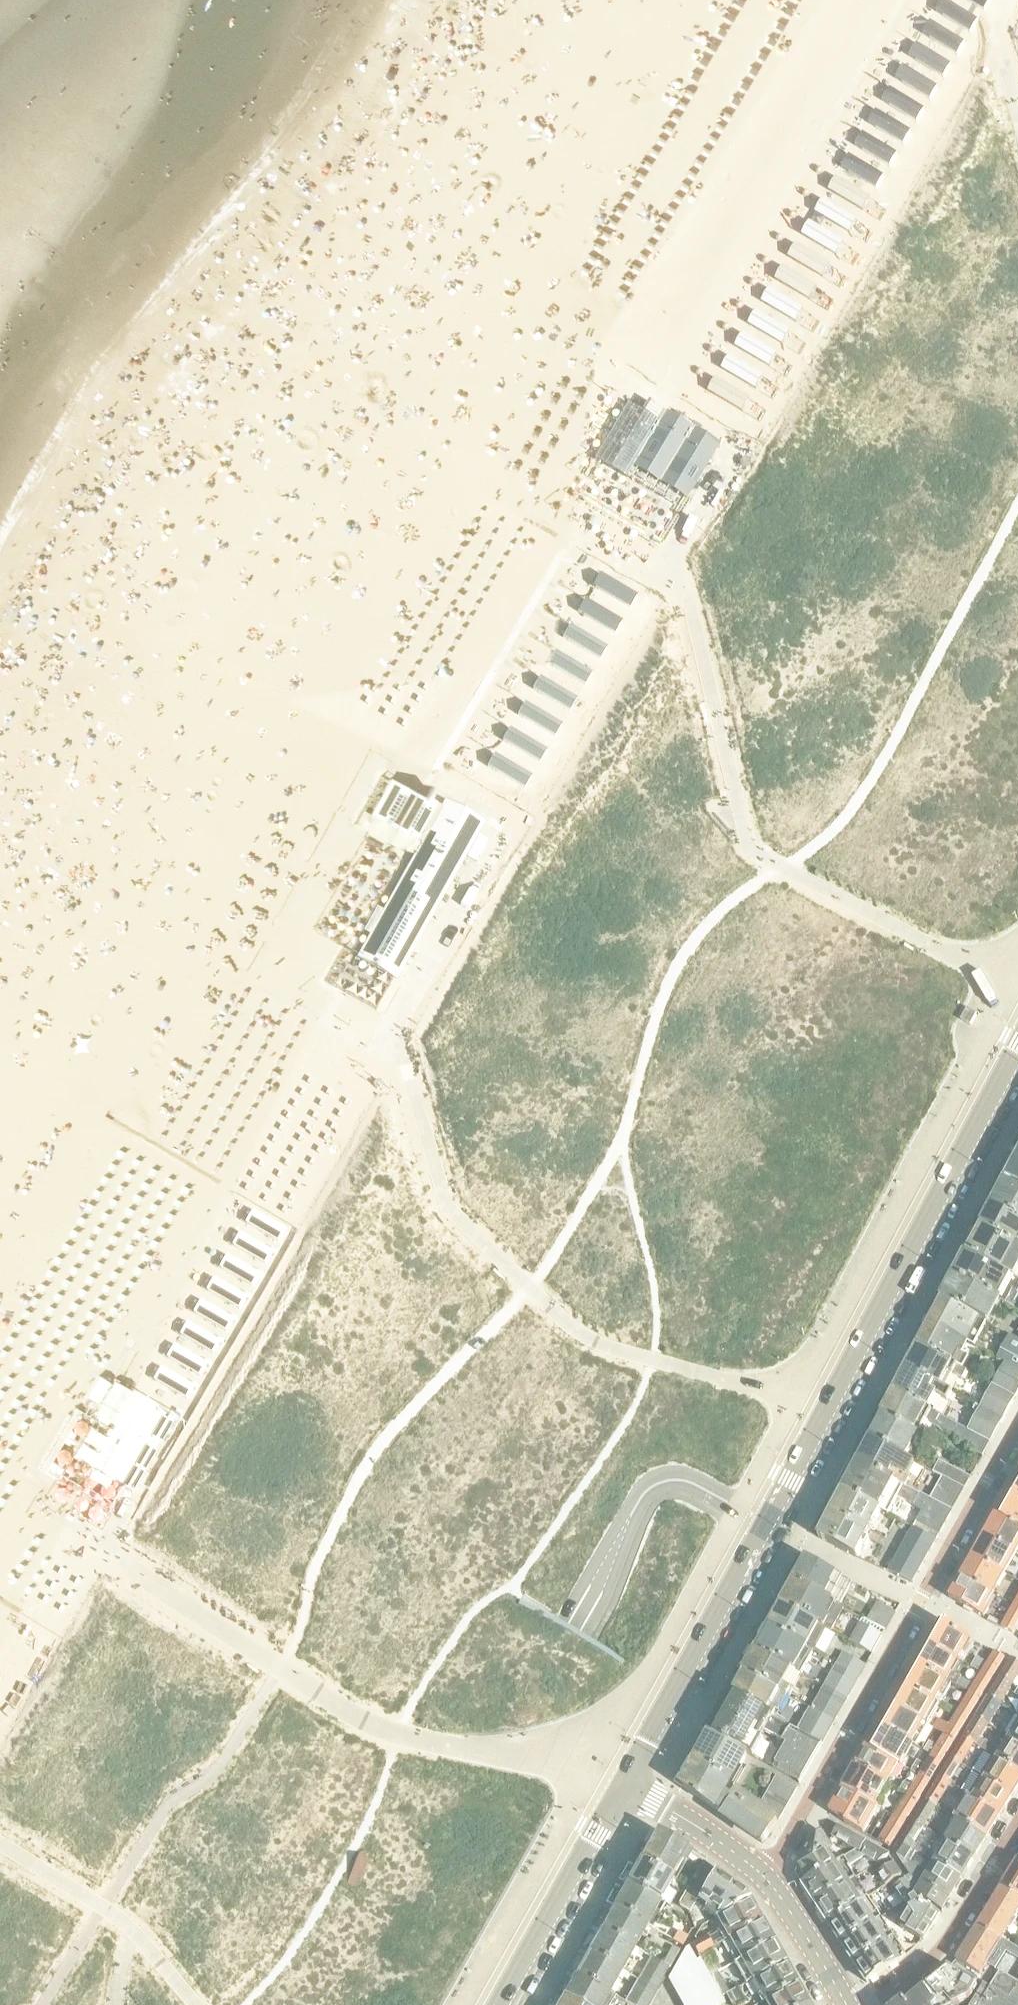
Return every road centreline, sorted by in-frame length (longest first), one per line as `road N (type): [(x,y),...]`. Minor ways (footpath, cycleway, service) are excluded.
road 1 (tertiary): [(623,1779),(1017,1051)]
road 2 (residential): [(762,1877),(1017,1424)]
road 3 (tertiary): [(500,2004),(623,1779)]
road 4 (residential): [(1017,1823),(942,1951),(872,2004)]
road 5 (tertiary): [(762,1877),(682,1813),(623,1779)]
road 6 (tertiary): [(846,2004),(762,1877)]

